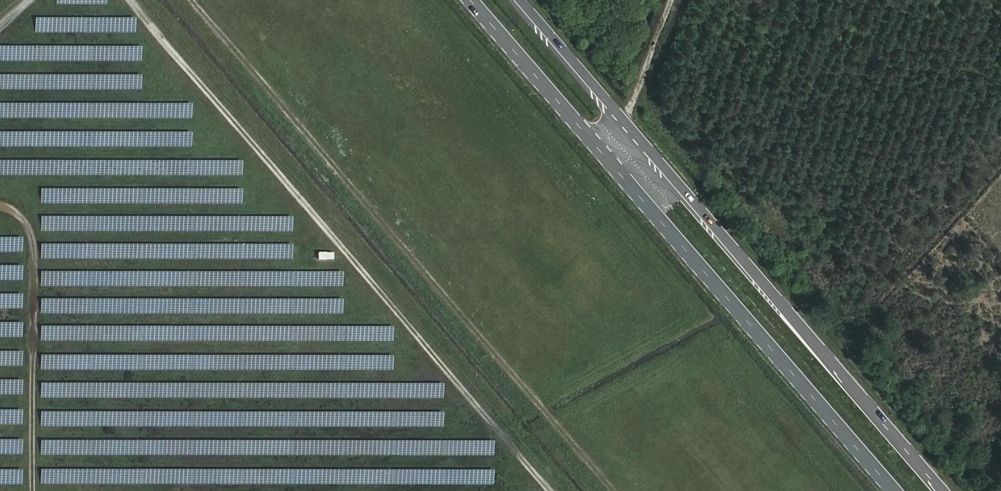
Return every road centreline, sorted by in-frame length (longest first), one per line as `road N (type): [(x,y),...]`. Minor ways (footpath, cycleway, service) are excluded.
road 1 (primary): [(470,0),(895,490)]
road 2 (primary): [(941,490),(520,0)]

